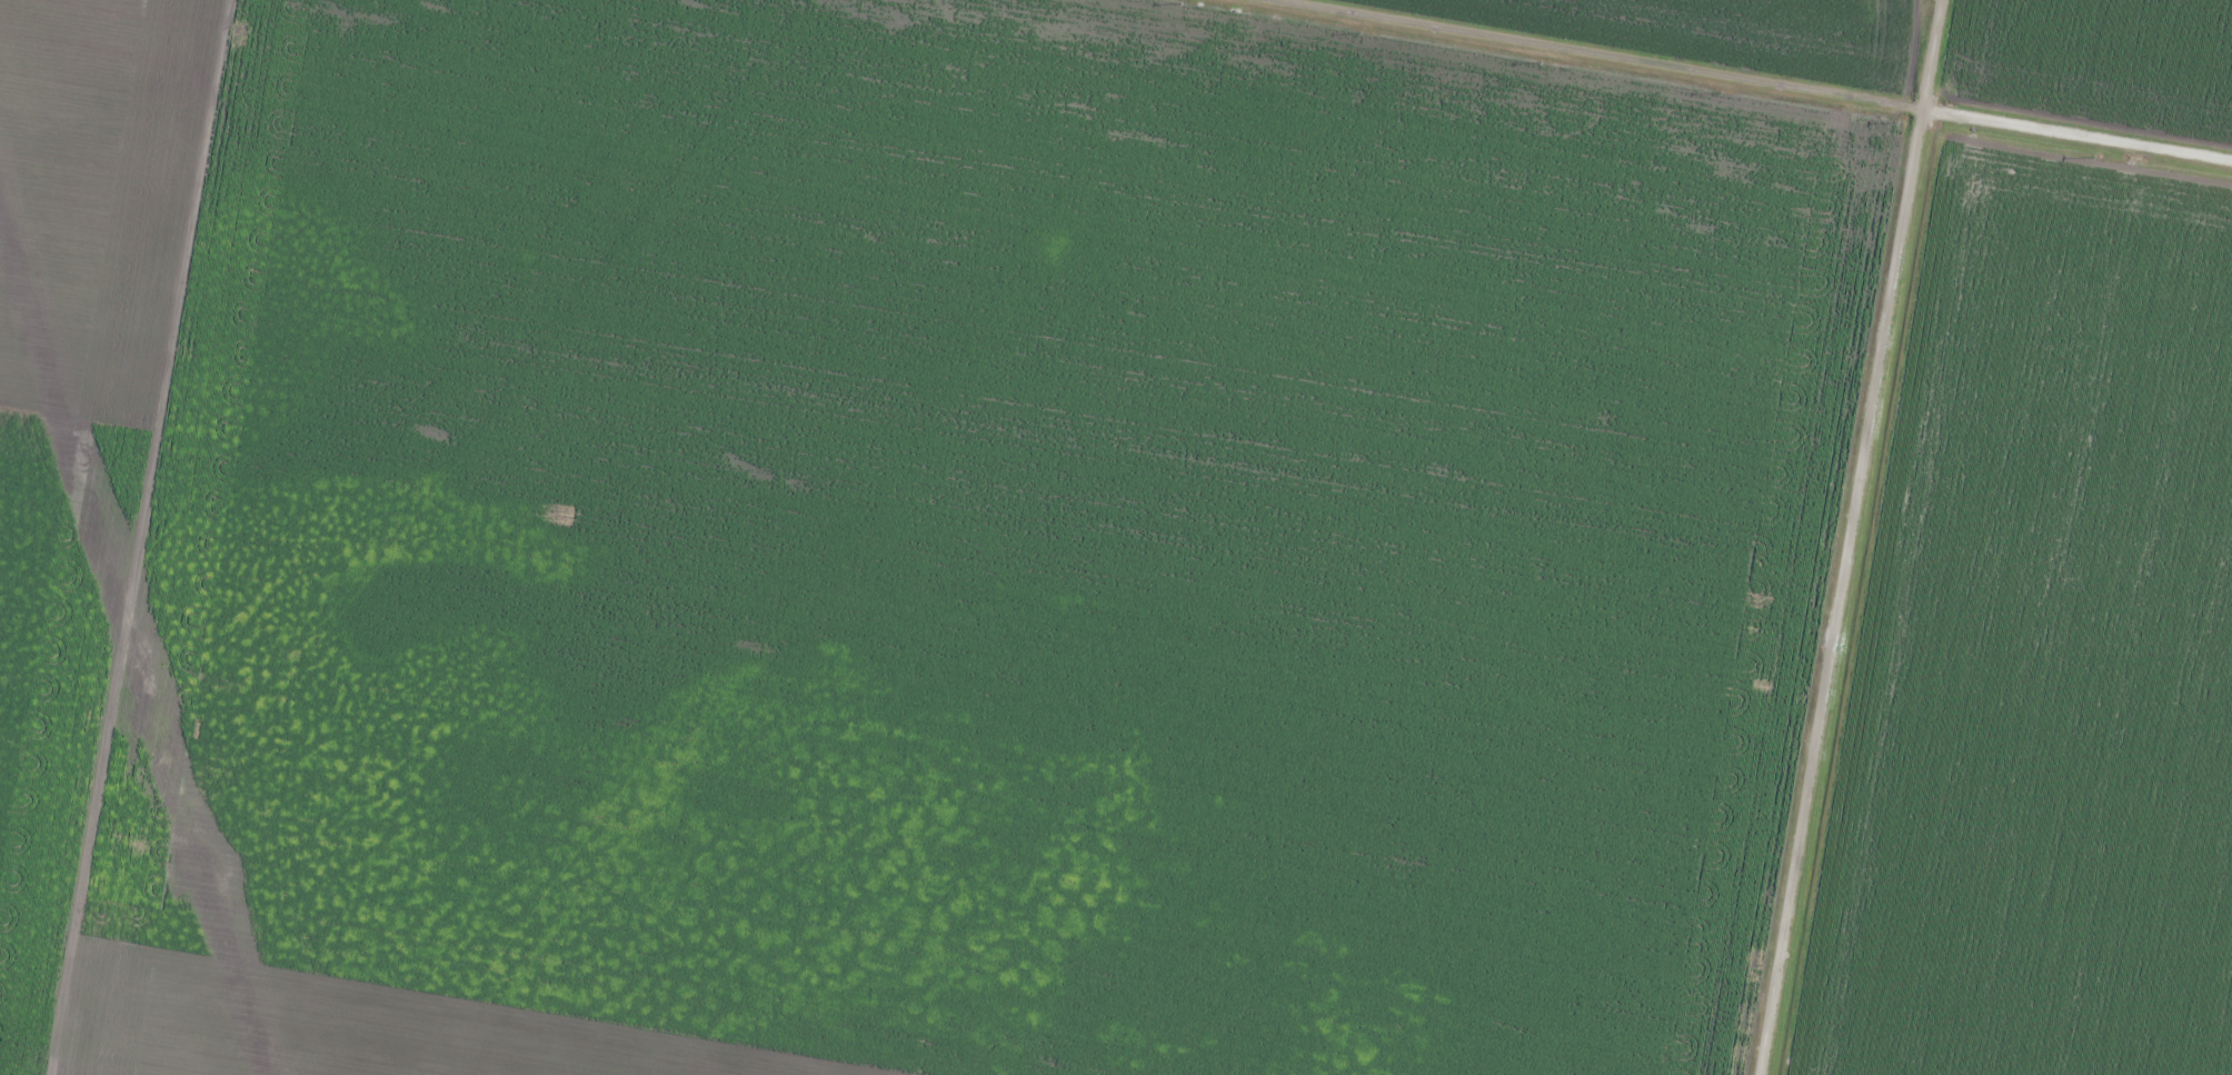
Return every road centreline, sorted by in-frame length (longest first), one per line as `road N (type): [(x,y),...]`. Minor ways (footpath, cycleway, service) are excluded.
road 1 (residential): [(1766,1074),(1945,0)]
road 2 (residential): [(2231,165),(1245,0)]

